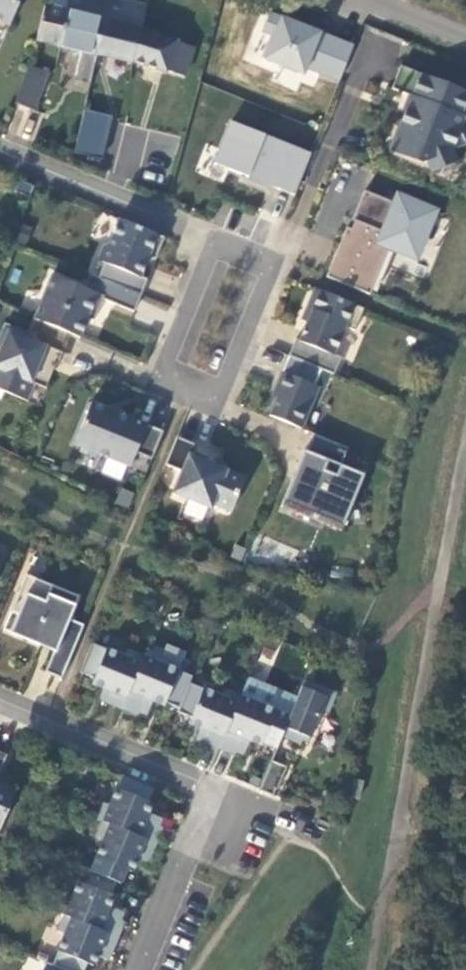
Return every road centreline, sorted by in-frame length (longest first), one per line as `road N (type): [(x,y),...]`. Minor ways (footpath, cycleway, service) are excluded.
road 1 (unclassified): [(465,458),(385,923)]
road 2 (residential): [(213,239),(156,372),(219,399),(276,266)]
road 3 (residential): [(0,149),(213,239)]
road 4 (residential): [(212,789),(0,706)]
road 5 (residential): [(212,789),(138,969)]

